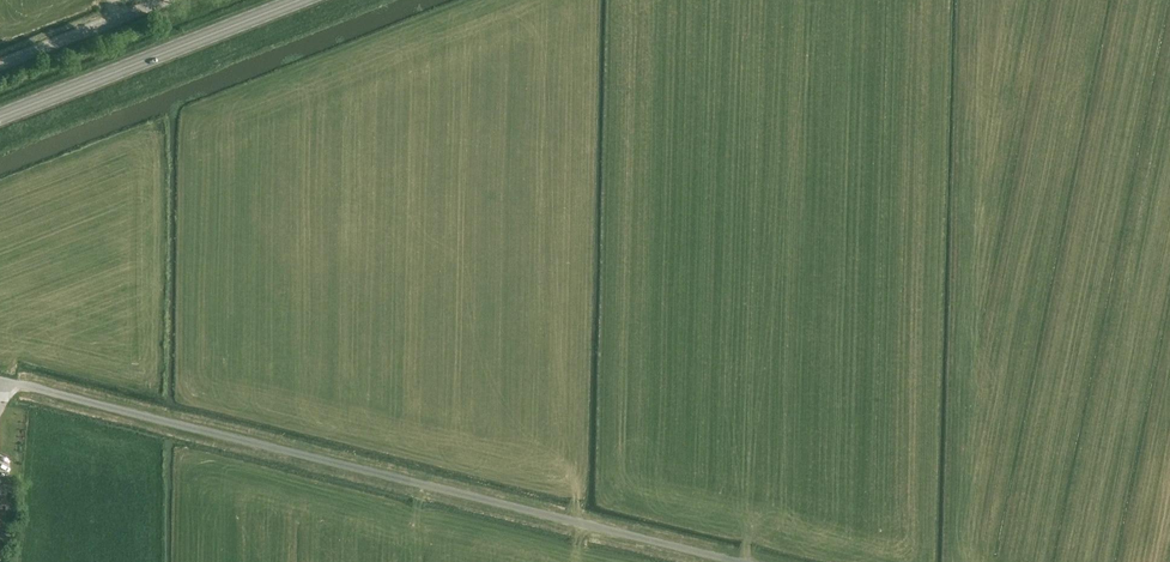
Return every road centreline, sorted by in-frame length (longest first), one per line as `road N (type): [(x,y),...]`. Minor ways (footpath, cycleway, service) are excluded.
road 1 (unclassified): [(727,561),(0,385)]
road 2 (primary): [(299,0),(0,117)]
road 3 (unclassified): [(0,63),(164,0)]

